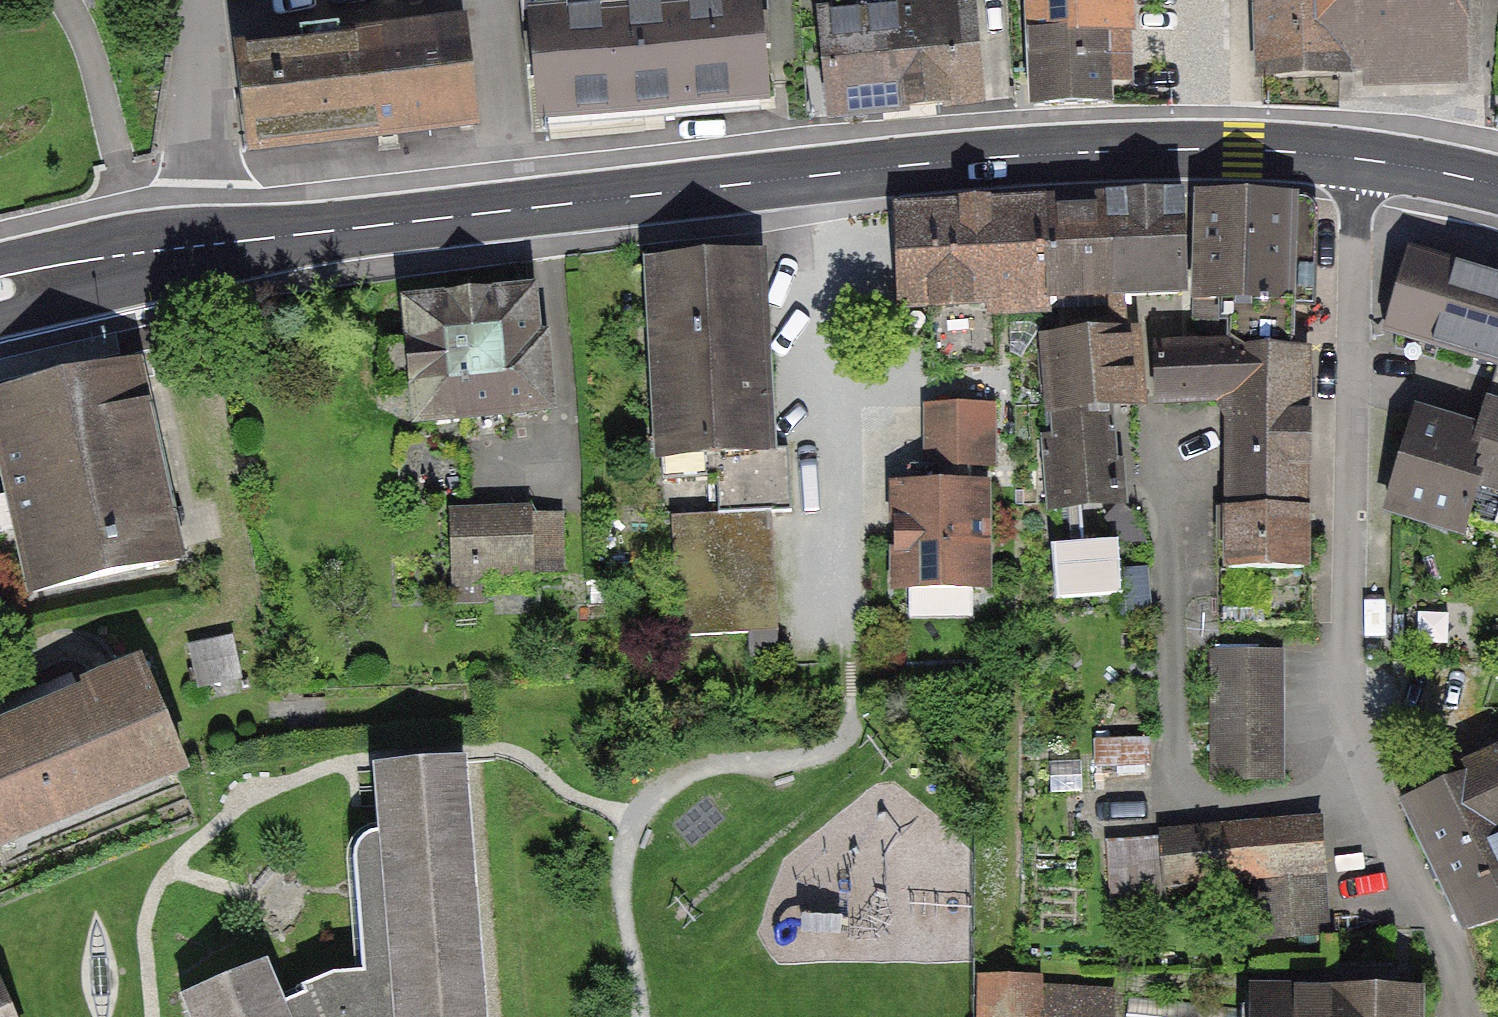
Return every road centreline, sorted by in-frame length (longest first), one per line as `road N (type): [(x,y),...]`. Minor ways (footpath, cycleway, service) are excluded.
road 1 (primary): [(209,245),(972,159),(1157,151),(1359,157)]
road 2 (residential): [(1473,1016),(1452,951),(1370,781),(1350,687),(1359,157)]
road 3 (residential): [(195,0),(209,245)]
road 4 (primary): [(0,289),(209,245)]
road 5 (primary): [(1359,157),(1497,181)]

